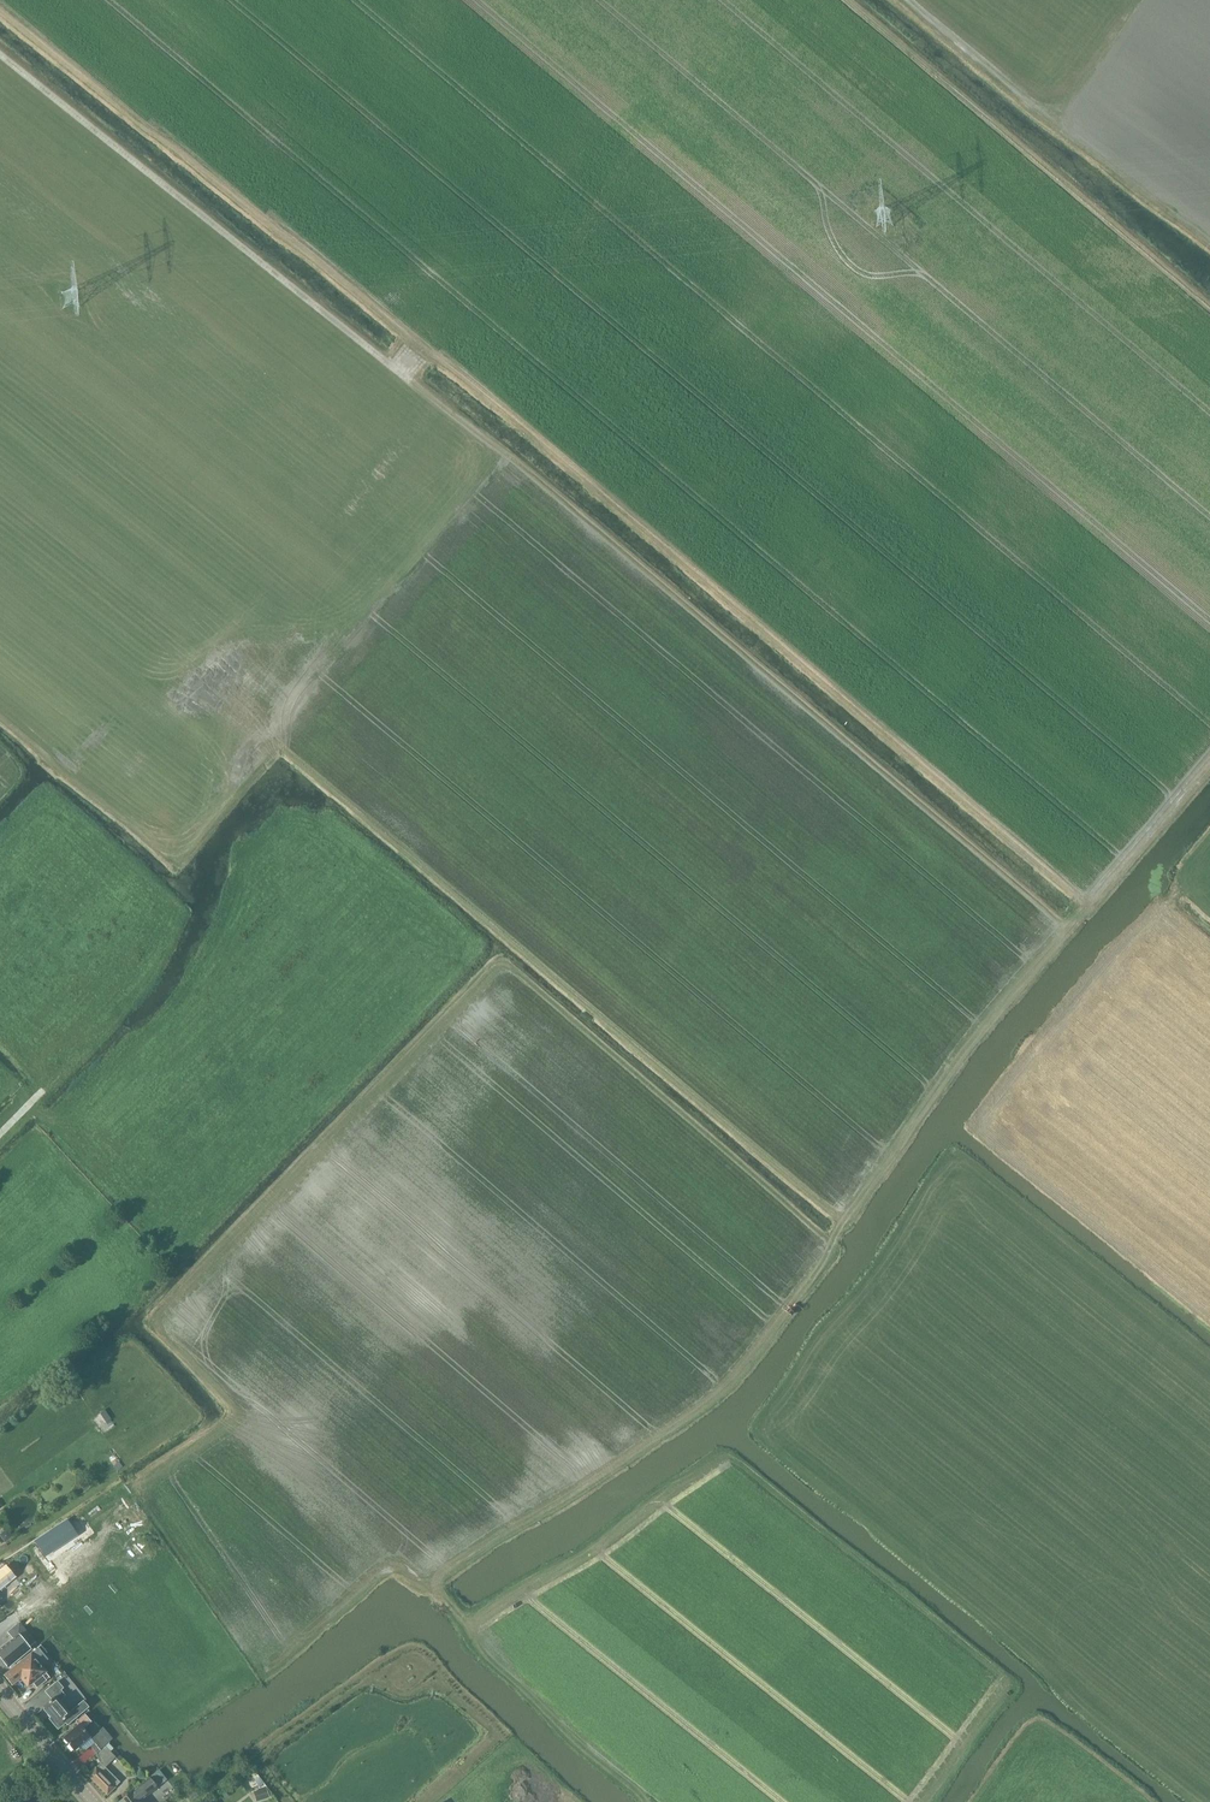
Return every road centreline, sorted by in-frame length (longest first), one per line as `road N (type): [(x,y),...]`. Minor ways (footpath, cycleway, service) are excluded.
road 1 (track): [(408,379),(0,54)]
road 2 (tertiary): [(90,1801),(0,1690)]

